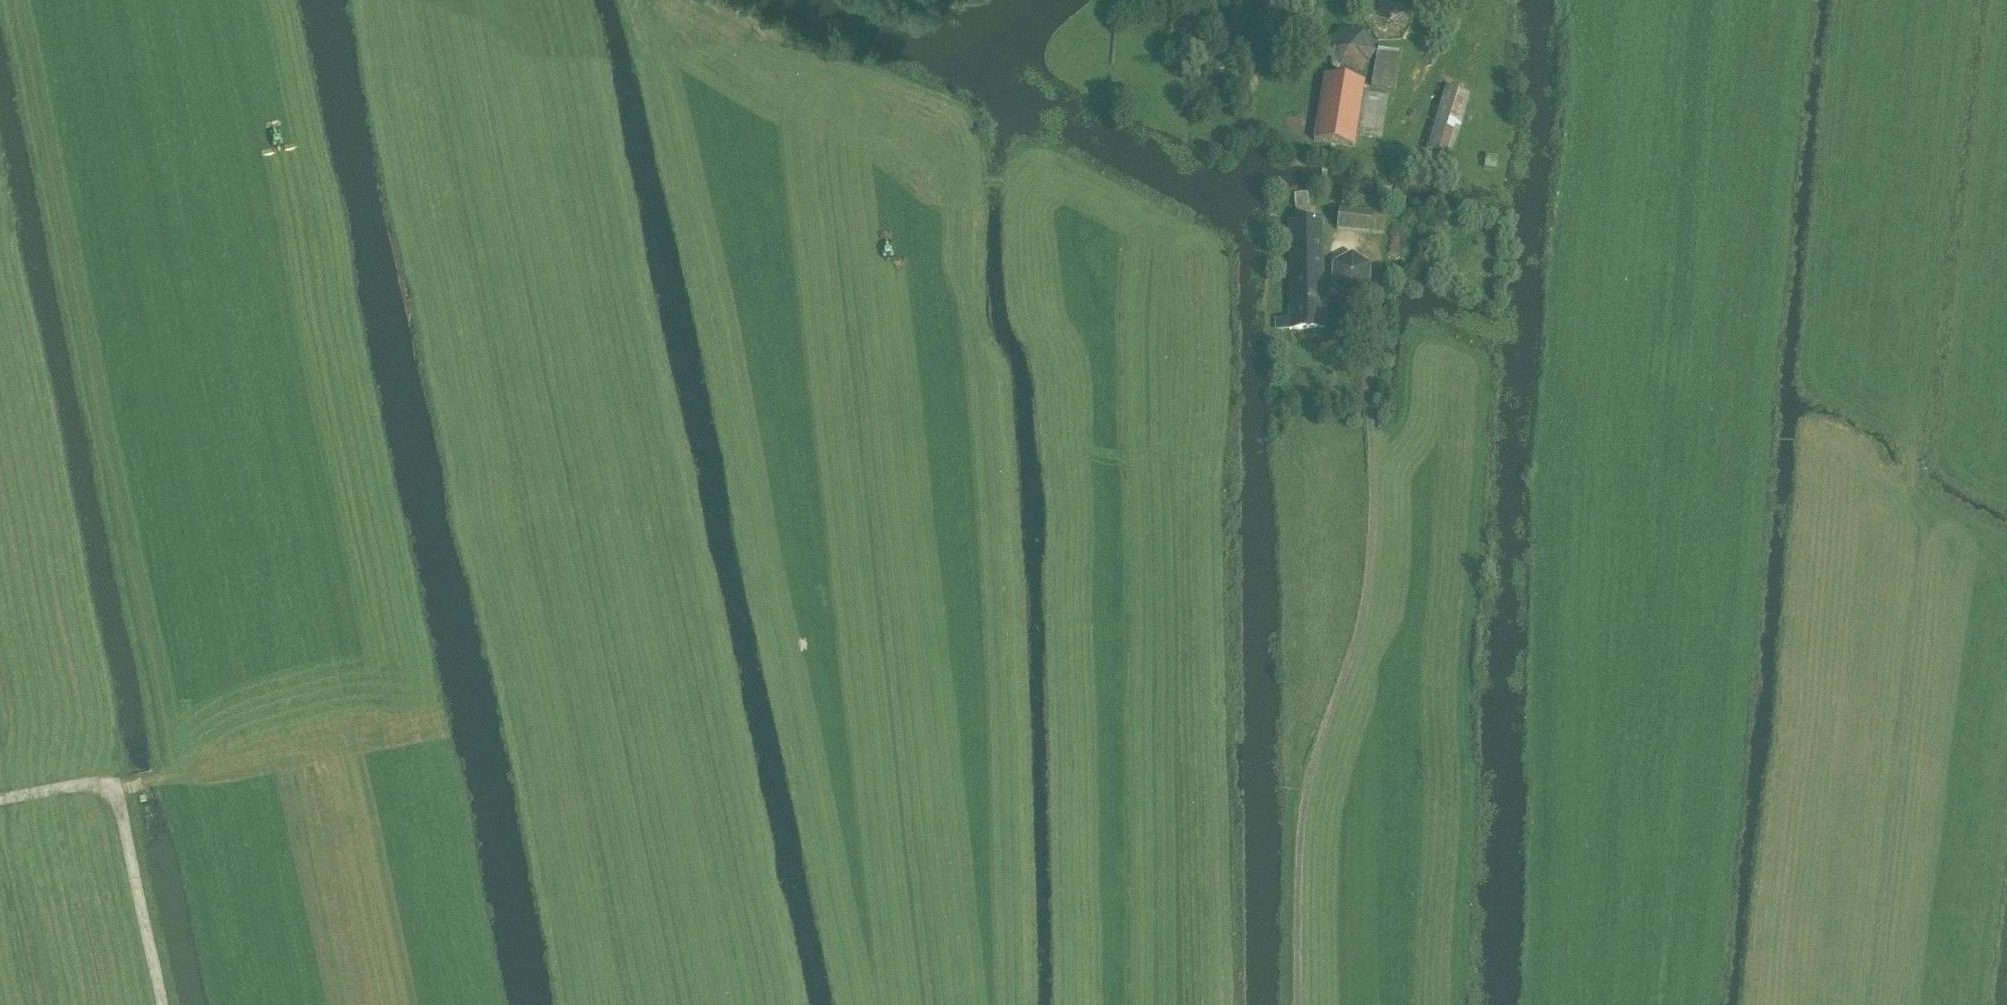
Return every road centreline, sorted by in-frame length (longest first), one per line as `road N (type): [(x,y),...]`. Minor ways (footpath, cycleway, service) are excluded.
road 1 (track): [(1382,202),(1362,613),(1302,806),(1299,1004)]
road 2 (track): [(114,791),(160,1004)]
road 3 (track): [(0,800),(101,783),(114,791),(144,786)]

